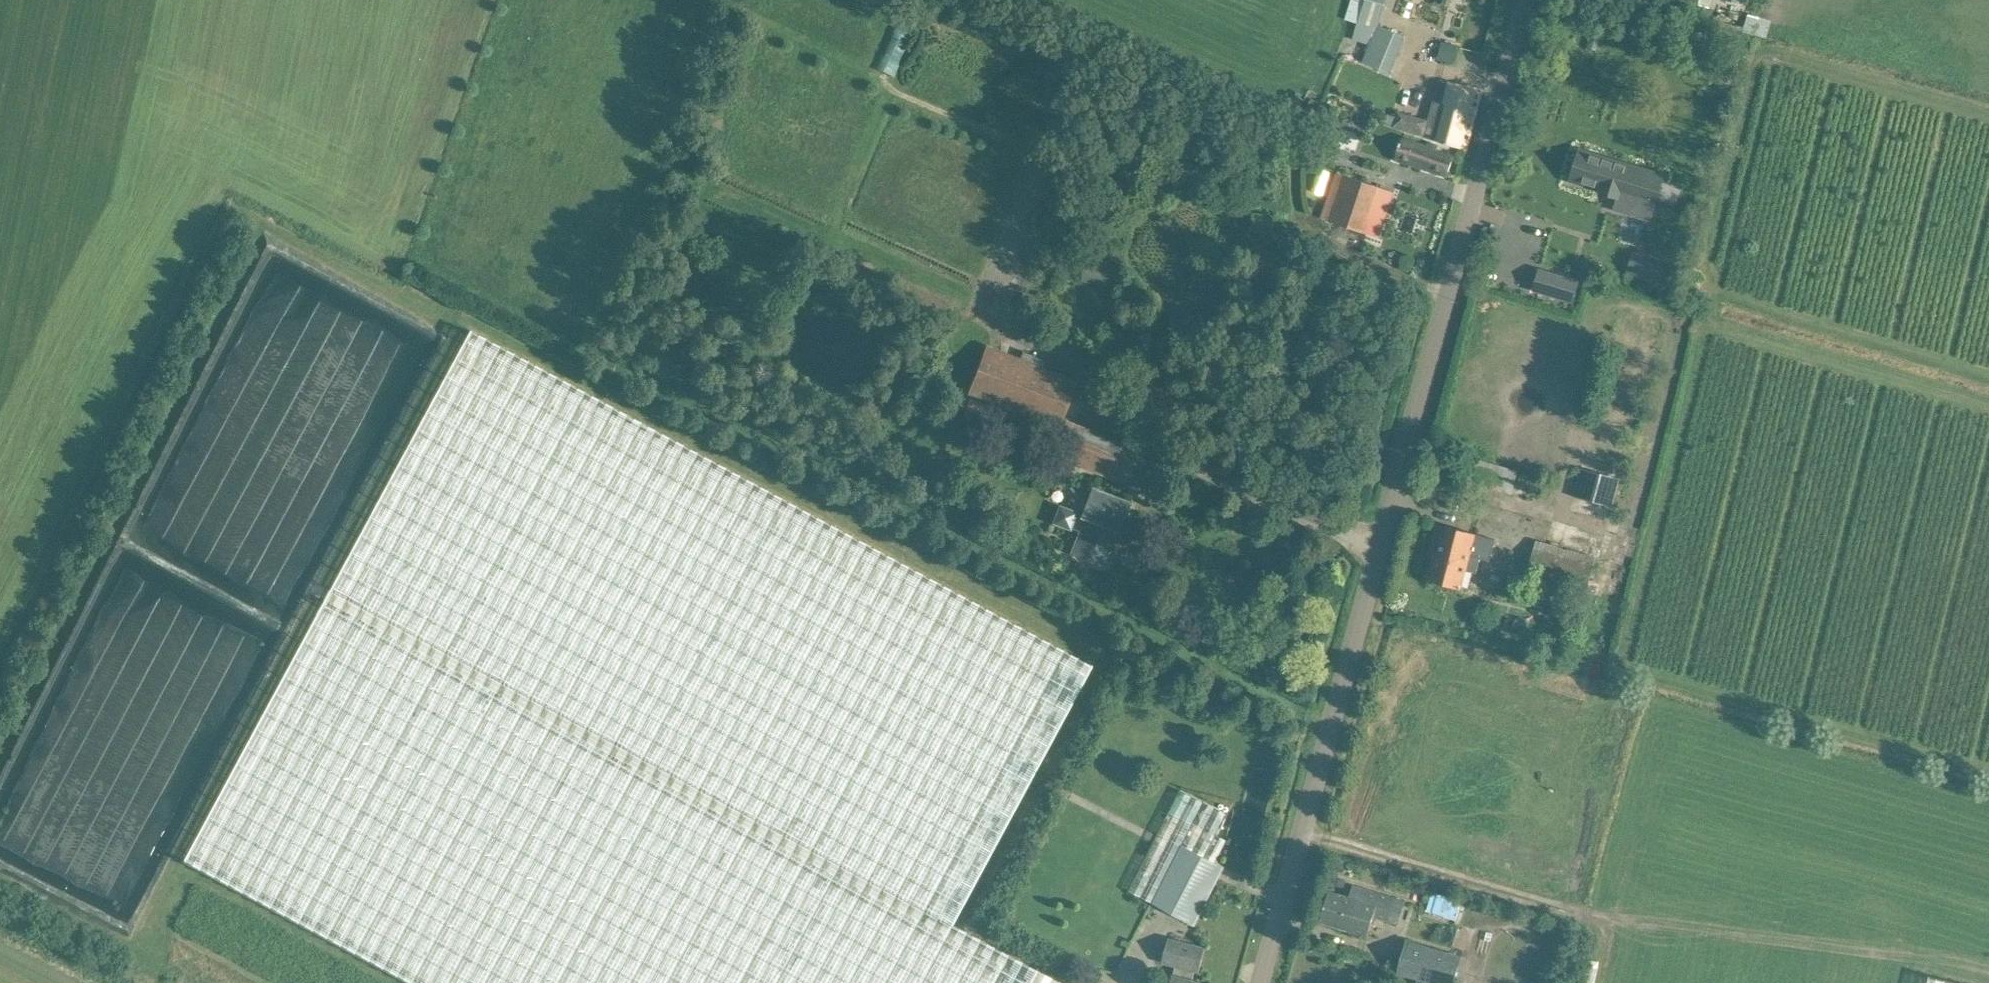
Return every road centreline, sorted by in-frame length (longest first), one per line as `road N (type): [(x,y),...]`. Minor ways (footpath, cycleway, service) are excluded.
road 1 (track): [(1333,724),(1068,579),(547,319)]
road 2 (unclassified): [(1260,982),(1448,298)]
road 3 (unclassified): [(1448,298),(1318,230),(1302,203),(1284,123),(1259,91),(1043,0)]
road 4 (unclassified): [(1448,298),(1527,0)]

